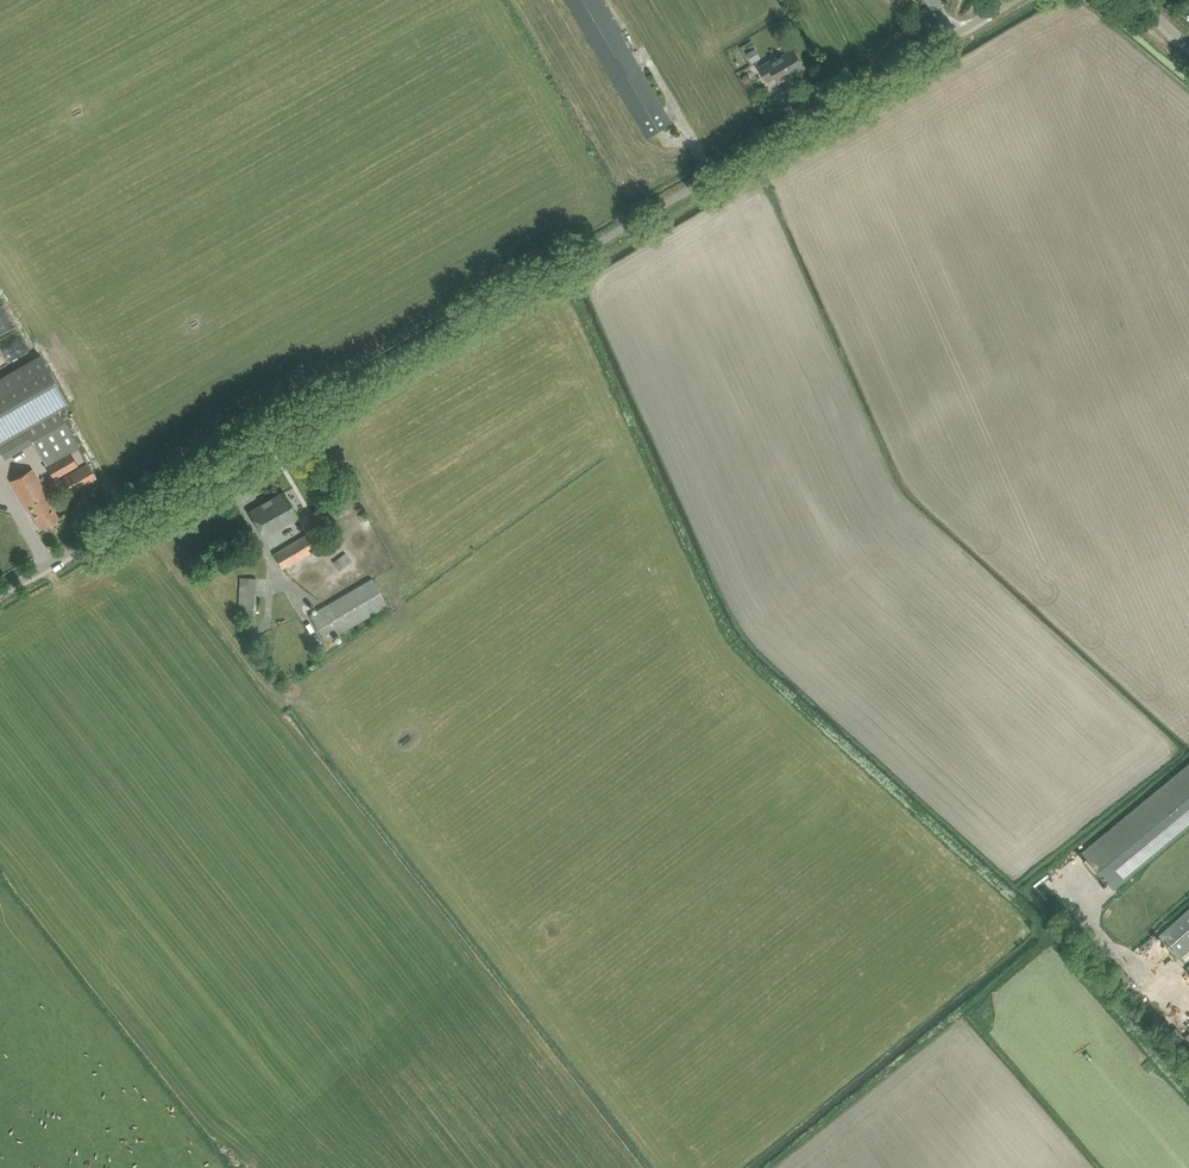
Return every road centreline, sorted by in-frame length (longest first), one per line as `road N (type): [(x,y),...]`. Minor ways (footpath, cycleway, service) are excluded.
road 1 (unclassified): [(0,590),(1007,0)]

